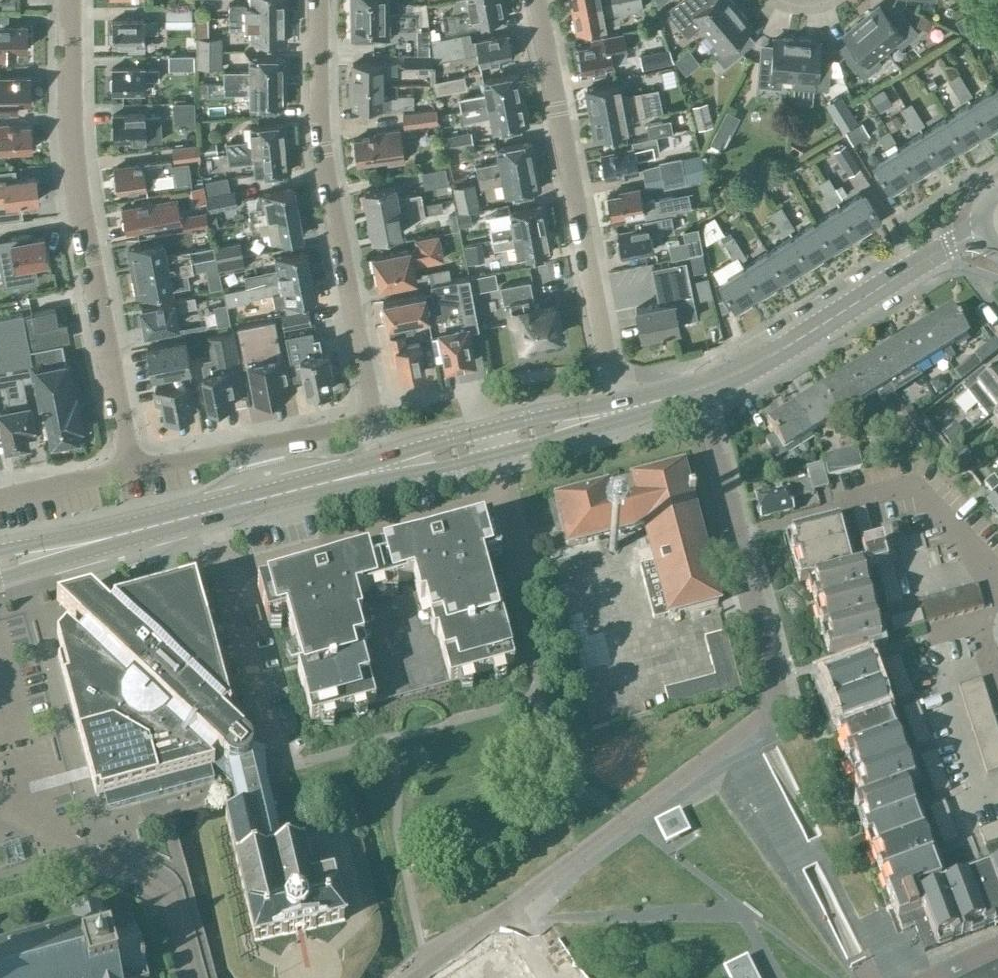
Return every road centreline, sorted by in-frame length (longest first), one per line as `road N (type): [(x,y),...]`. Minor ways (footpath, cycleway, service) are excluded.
road 1 (residential): [(507,910),(786,707),(698,390)]
road 2 (residential): [(130,470),(75,176),(69,0)]
road 3 (residential): [(374,423),(323,157),(318,0)]
road 4 (residential): [(616,412),(536,0)]
road 5 (tertiary): [(698,390),(746,371),(983,231)]
road 6 (tertiary): [(86,544),(383,470)]
road 7 (residential): [(0,810),(167,897),(192,977)]
road 8 (residential): [(374,423),(130,470)]
road 9 (tertiary): [(600,417),(579,410),(450,438),(398,454),(383,470)]
road 10 (tertiary): [(383,470),(402,477),(469,464),(585,432),(600,417)]
road 11 (residential): [(130,470),(0,499)]

